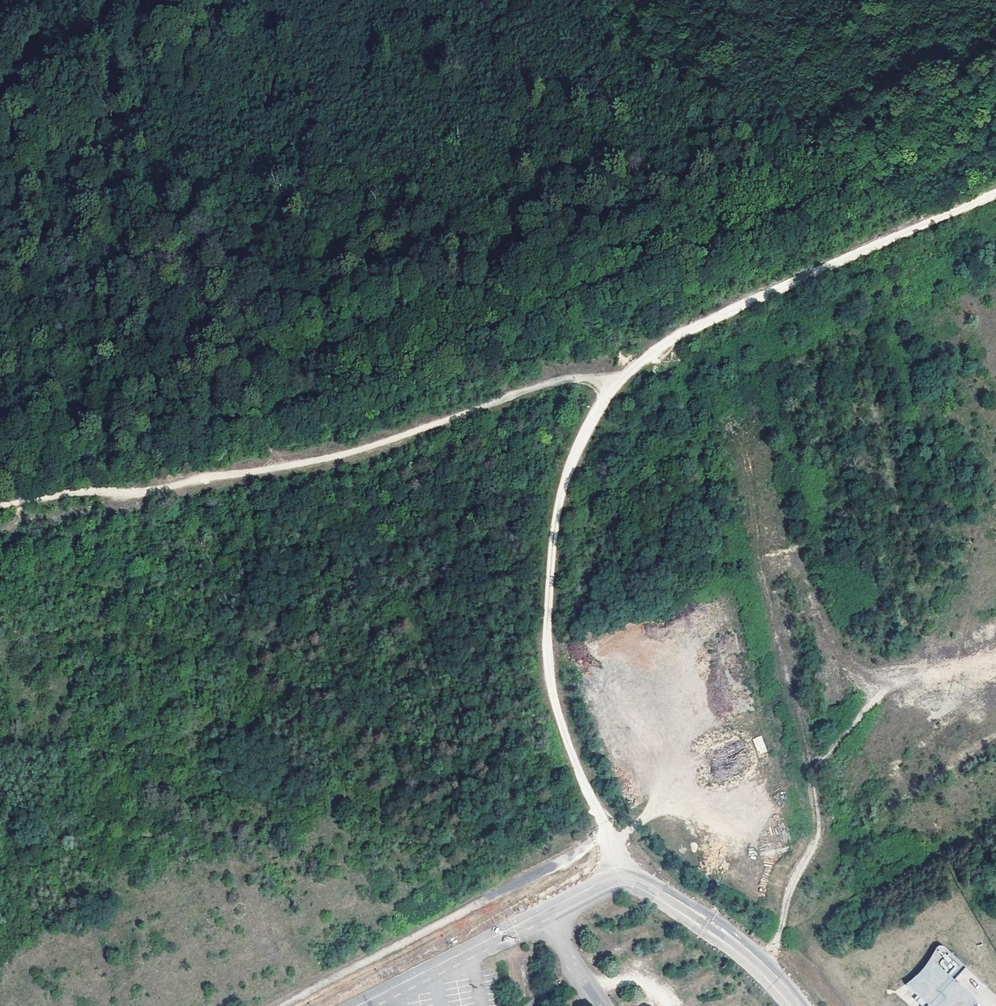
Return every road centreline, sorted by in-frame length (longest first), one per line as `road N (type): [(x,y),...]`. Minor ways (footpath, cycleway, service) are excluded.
road 1 (track): [(963,206),(679,336),(609,392),(576,454),(555,525),(551,665),(566,736),(627,880)]
road 2 (track): [(263,412),(995,132)]
road 3 (track): [(0,501),(130,492),(328,455),(423,432),(543,382),(584,385),(601,407)]
road 4 (unclassified): [(796,1005),(739,948),(627,880),(592,889),(365,1005)]
road 5 (track): [(608,837),(287,1005)]

